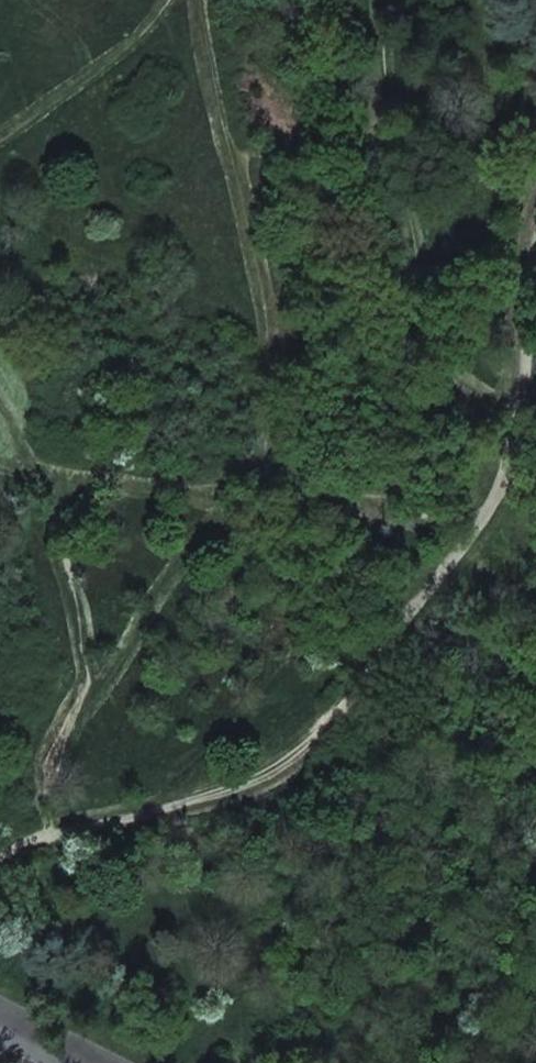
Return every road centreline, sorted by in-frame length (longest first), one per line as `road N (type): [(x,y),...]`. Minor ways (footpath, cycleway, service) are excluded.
road 1 (track): [(50,833),(254,781),(321,732),(495,495),(510,446),(535,241)]

